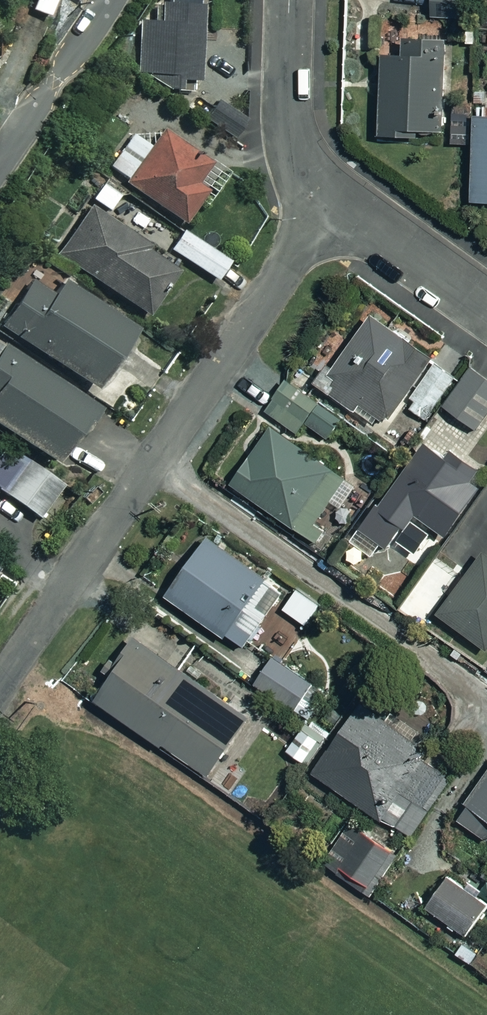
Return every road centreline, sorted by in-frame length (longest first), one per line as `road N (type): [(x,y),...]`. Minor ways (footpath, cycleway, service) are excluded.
road 1 (residential): [(334,199),(0,682)]
road 2 (residential): [(289,0),(296,157),(334,199)]
road 3 (residential): [(0,160),(108,0)]
road 4 (residential): [(334,199),(486,307)]

